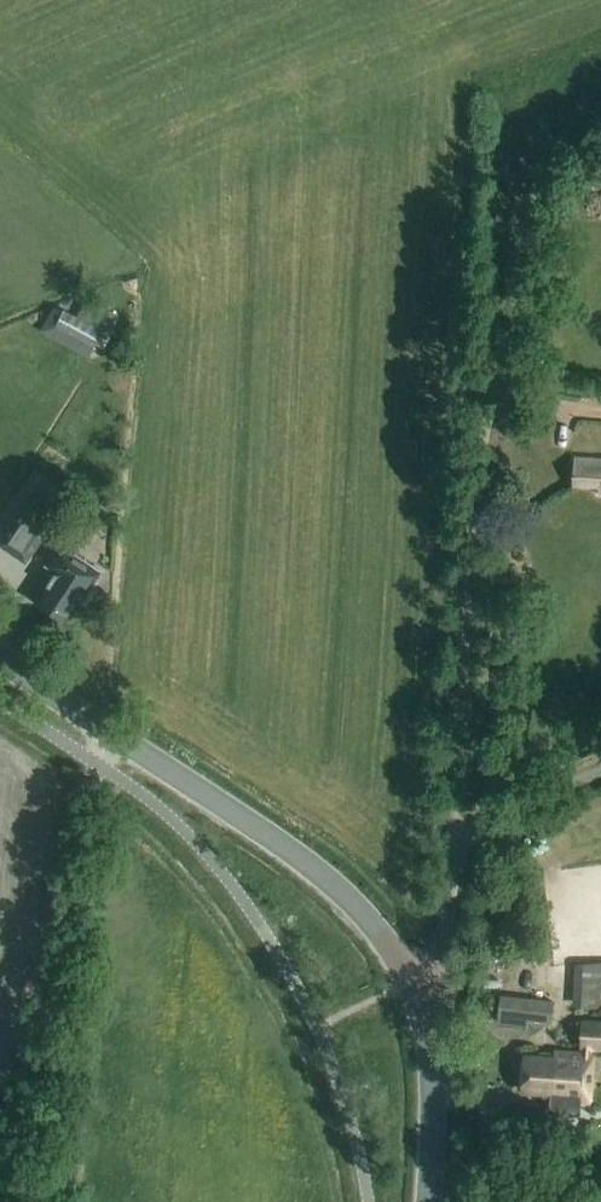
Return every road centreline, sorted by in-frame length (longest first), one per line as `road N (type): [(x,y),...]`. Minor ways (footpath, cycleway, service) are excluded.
road 1 (secondary): [(408,982),(370,923),(299,855),(0,661)]
road 2 (unclassified): [(408,982),(439,960),(454,850),(498,812),(600,770)]
road 3 (secondary): [(428,1201),(431,1073),(408,982)]

